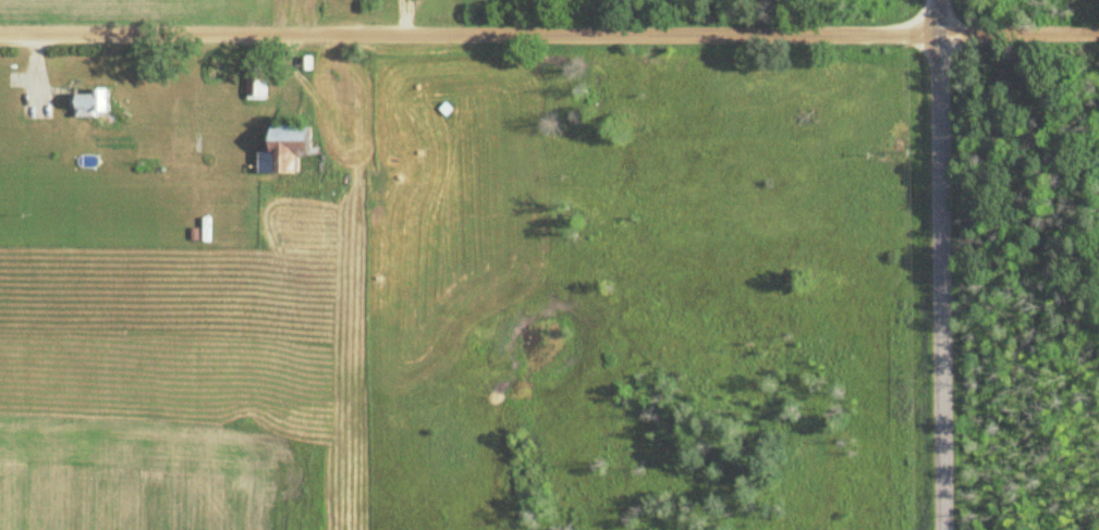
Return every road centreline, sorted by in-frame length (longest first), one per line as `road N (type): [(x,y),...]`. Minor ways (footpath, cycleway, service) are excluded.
road 1 (residential): [(1098,31),(0,27)]
road 2 (residential): [(945,529),(941,0)]

